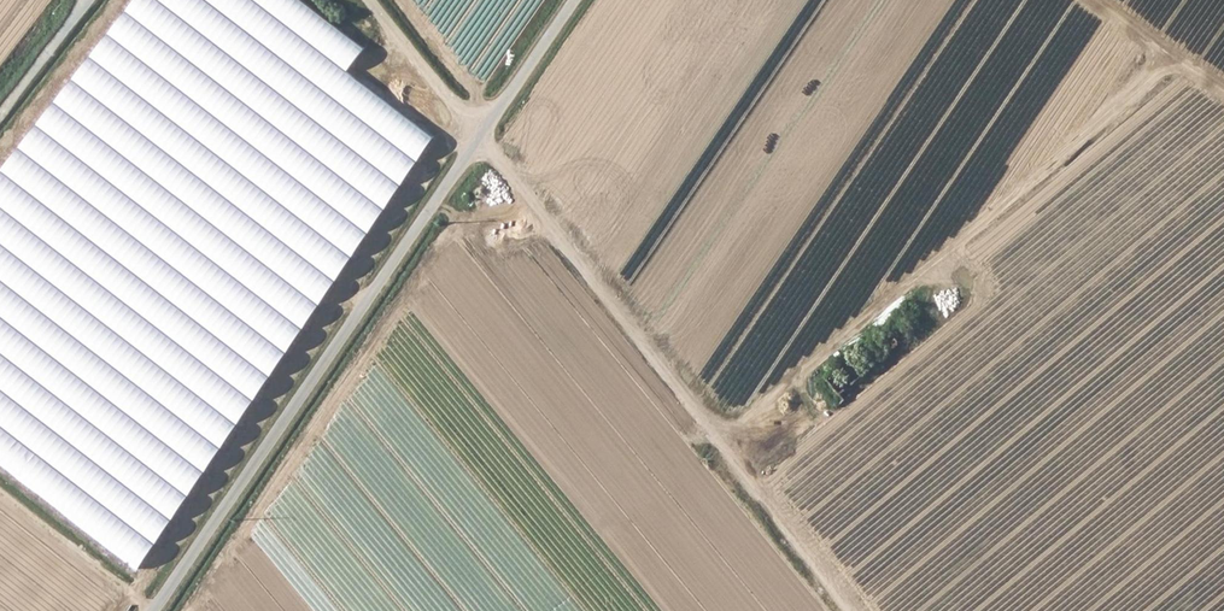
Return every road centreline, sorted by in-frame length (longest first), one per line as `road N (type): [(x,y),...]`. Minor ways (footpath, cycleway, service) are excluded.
road 1 (unclassified): [(152,610),(573,0)]
road 2 (track): [(718,439),(1173,56)]
road 3 (track): [(1223,92),(1092,0)]

